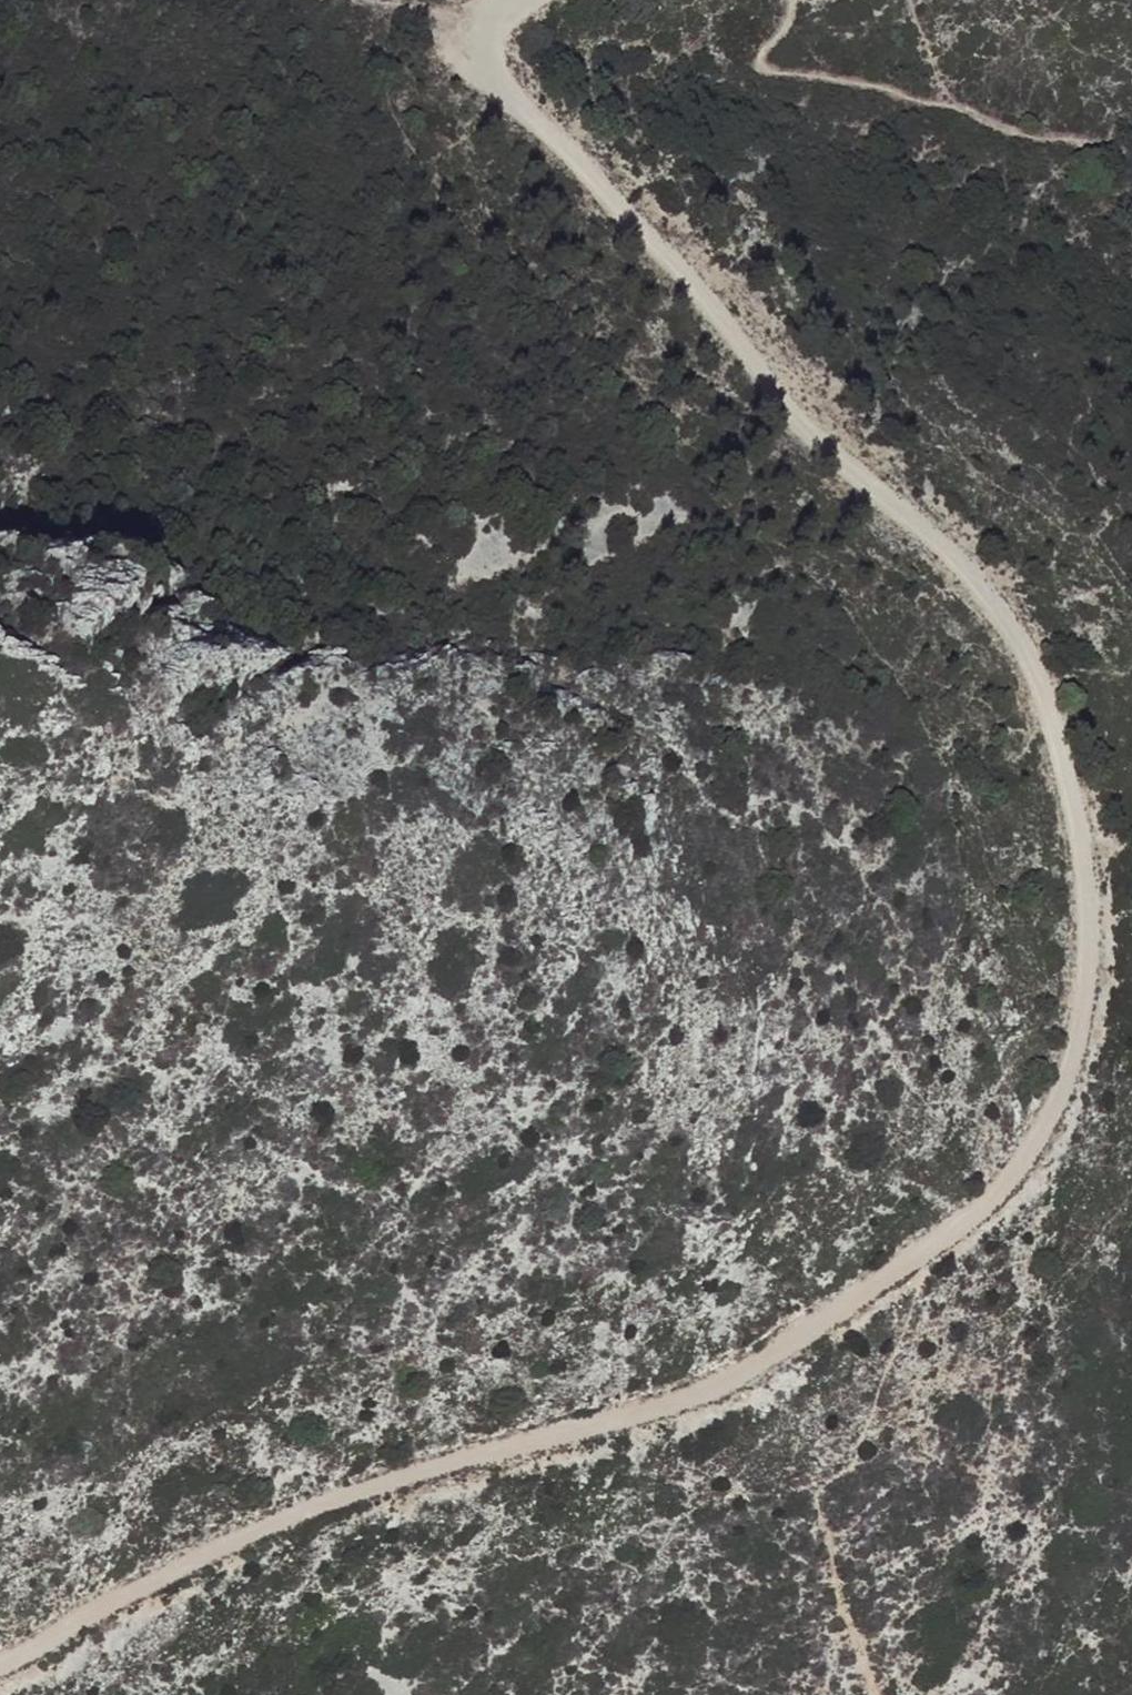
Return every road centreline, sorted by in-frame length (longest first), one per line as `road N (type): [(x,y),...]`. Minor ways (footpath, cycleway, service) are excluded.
road 1 (track): [(528,0),(497,23),(490,43),(493,72),(506,95),(736,333),(777,392),(955,561),(1003,618),(1034,672),(1053,725),(1081,891),(1079,1014),(1062,1091),(1038,1139),(994,1193),(772,1361),(660,1409),(493,1454),(348,1507),(0,1665)]
road 2 (track): [(881,1694),(772,1361)]

